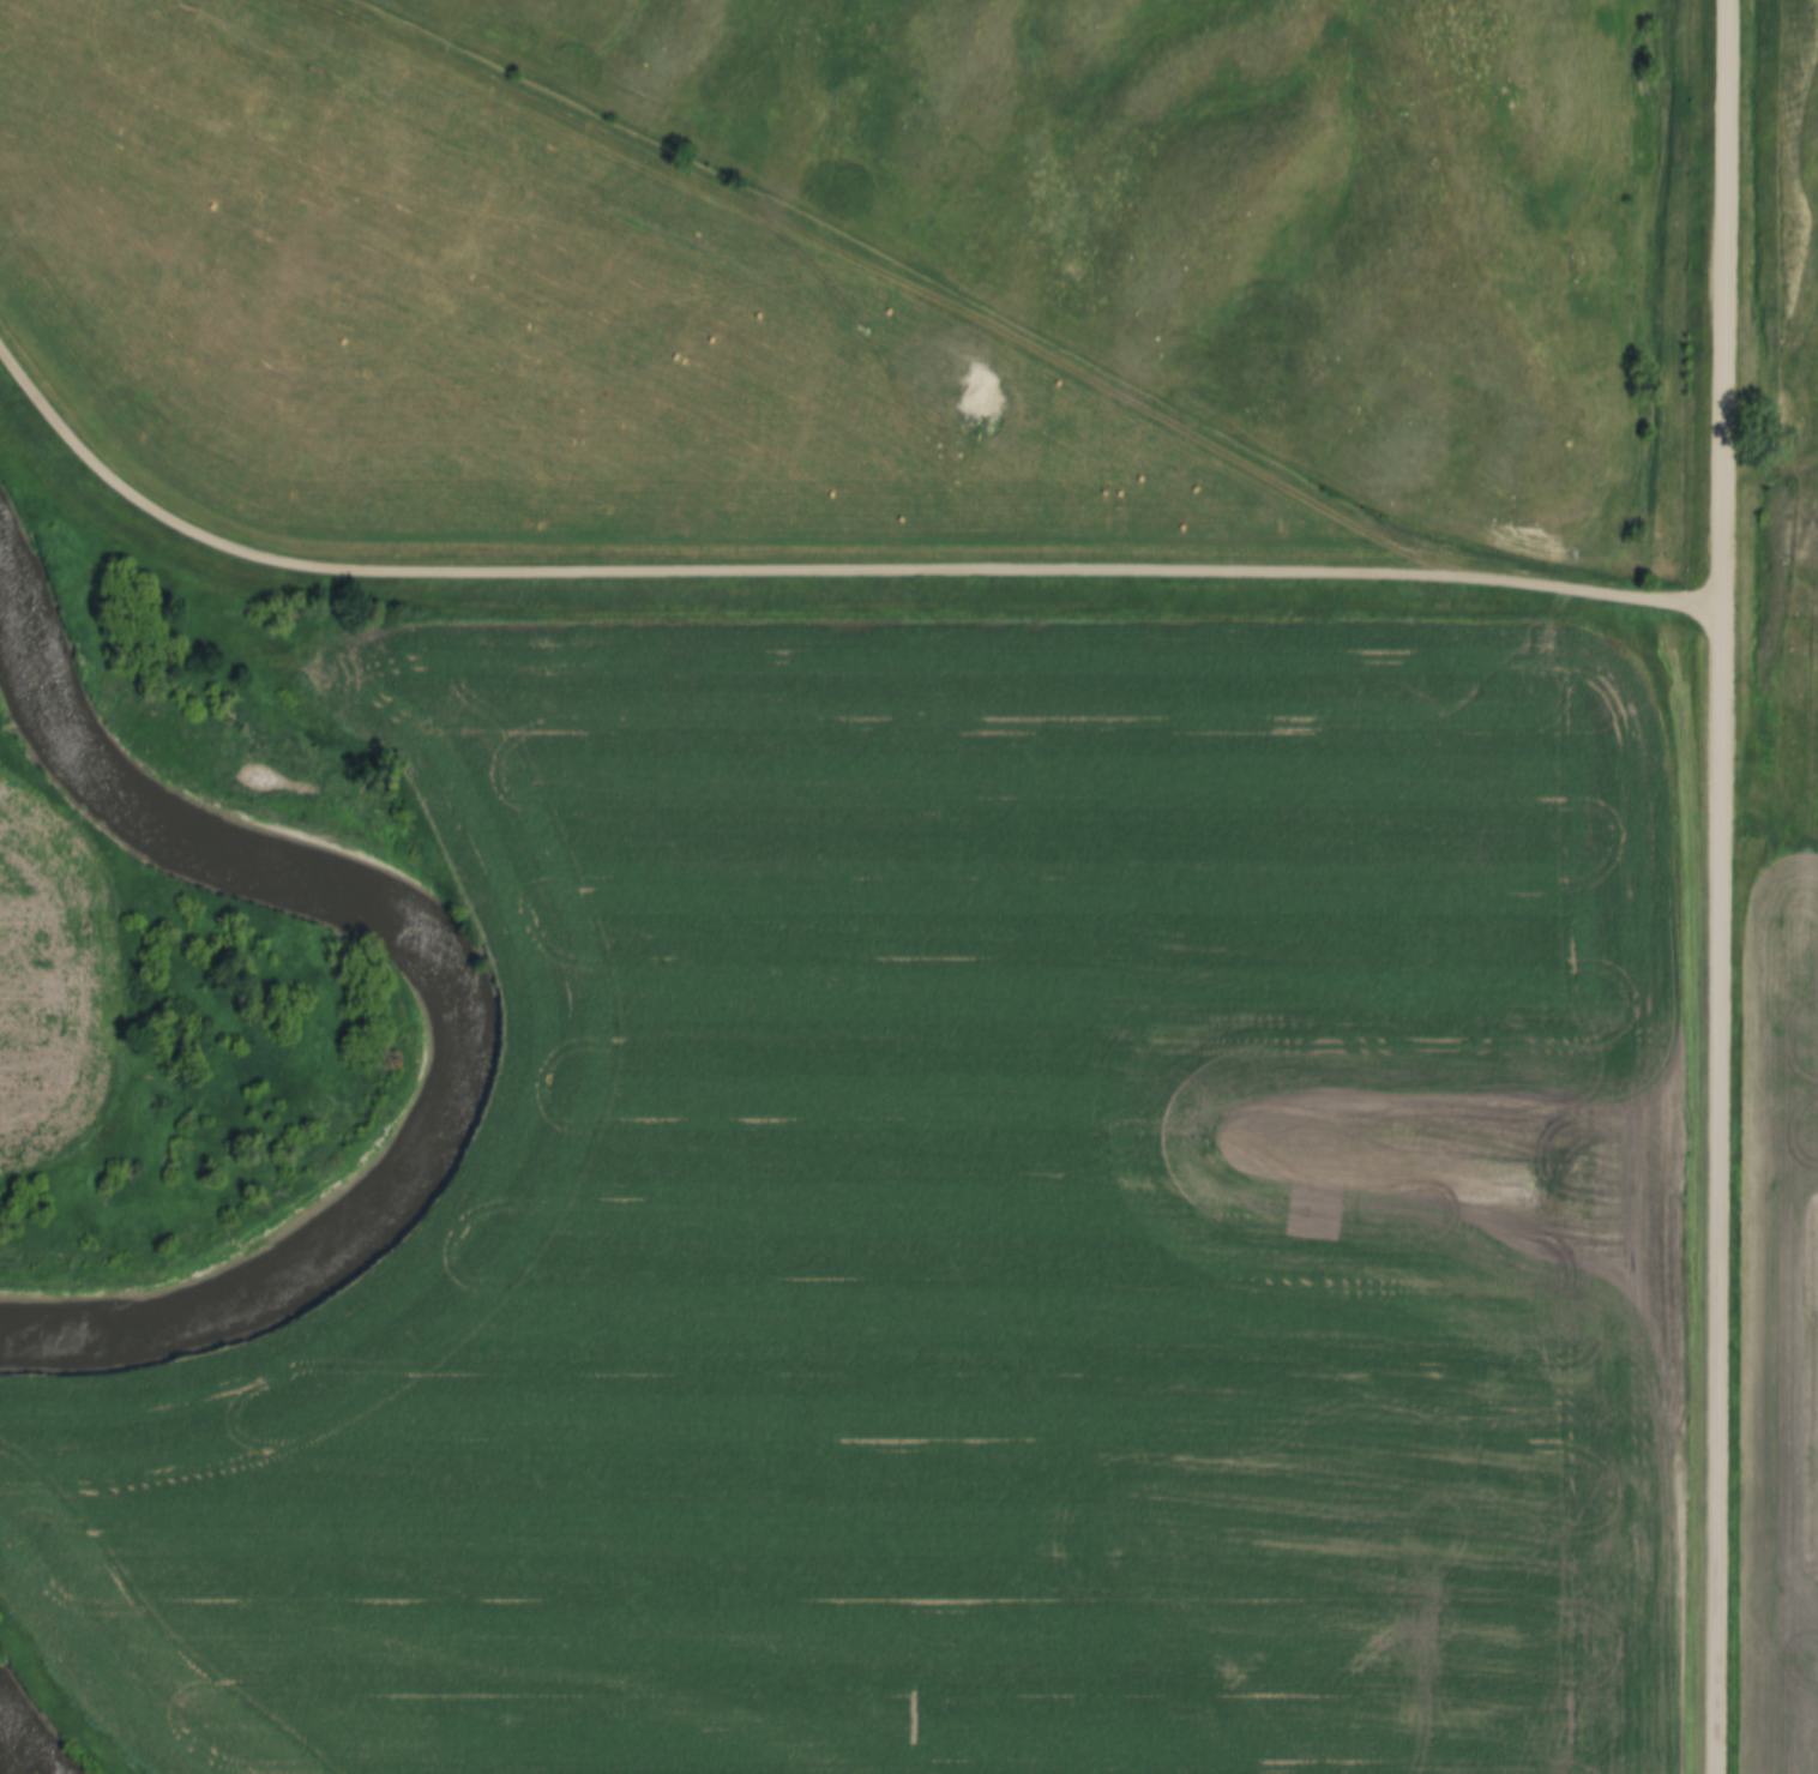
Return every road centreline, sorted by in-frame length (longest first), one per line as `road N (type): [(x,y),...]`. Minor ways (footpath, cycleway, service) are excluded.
road 1 (residential): [(1714,1773),(1726,0)]

